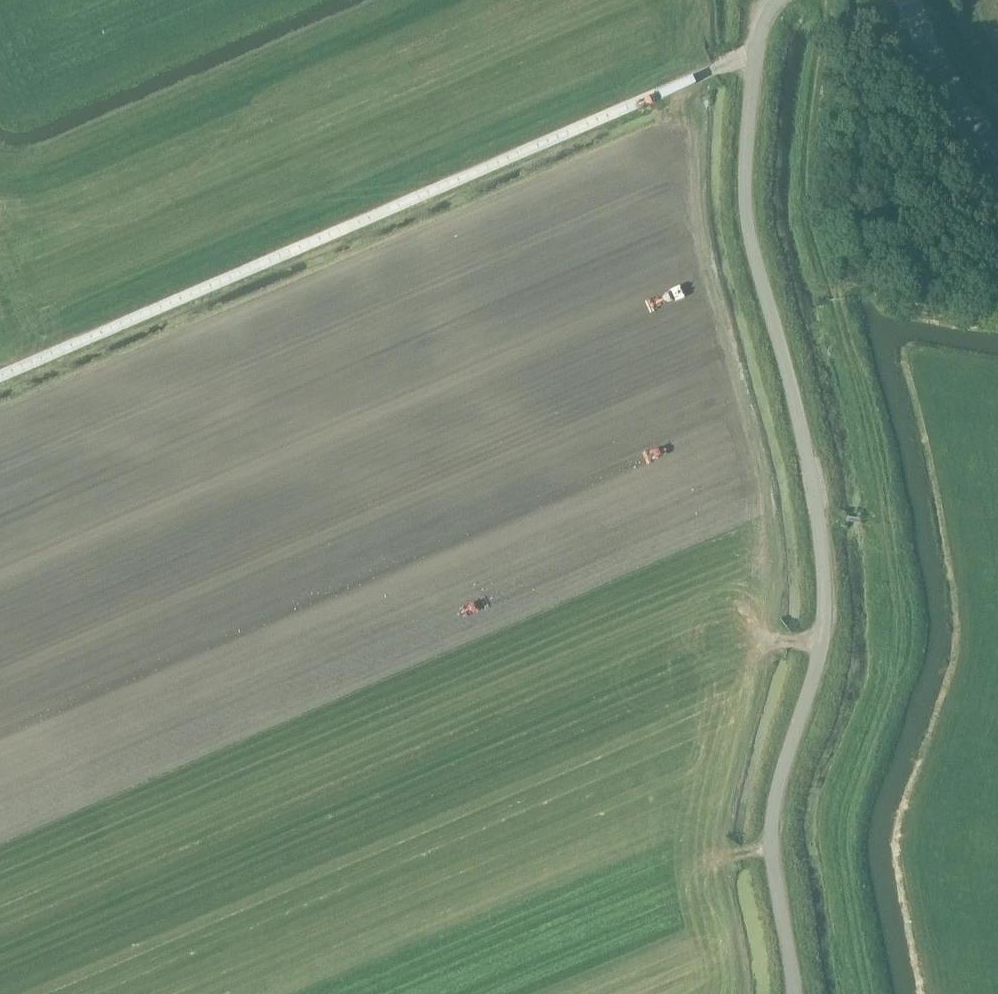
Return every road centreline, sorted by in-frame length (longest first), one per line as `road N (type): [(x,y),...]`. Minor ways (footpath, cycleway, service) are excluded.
road 1 (track): [(756,56),(0,376)]
road 2 (tertiary): [(997,157),(932,60),(908,0)]

